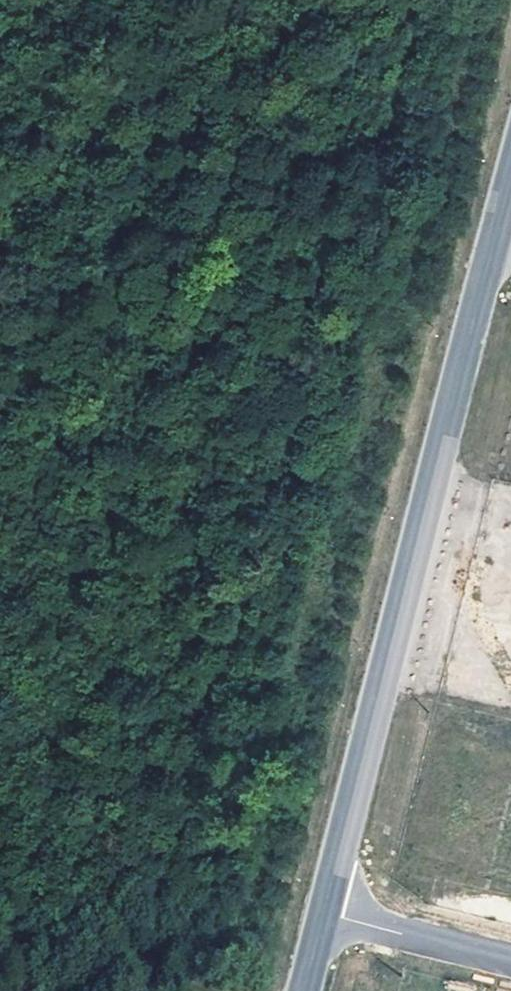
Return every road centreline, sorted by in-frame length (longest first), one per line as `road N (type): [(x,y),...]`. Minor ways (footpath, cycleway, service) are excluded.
road 1 (track): [(423,0),(138,990)]
road 2 (unclassified): [(323,914),(501,222)]
road 3 (track): [(221,990),(0,934)]
road 4 (unclassified): [(323,914),(510,958)]

